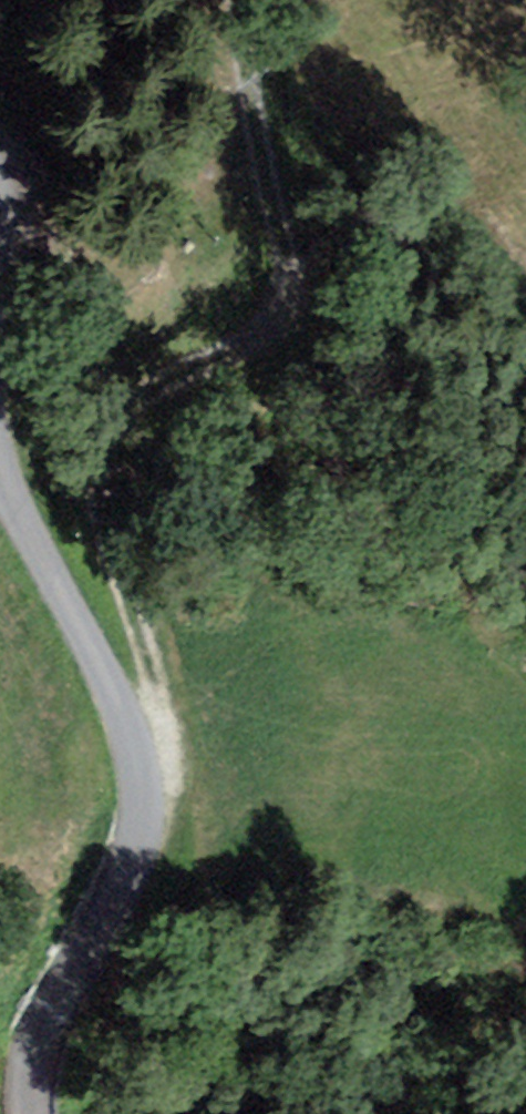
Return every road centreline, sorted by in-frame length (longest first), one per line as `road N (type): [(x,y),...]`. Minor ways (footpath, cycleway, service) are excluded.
road 1 (track): [(134,742),(154,704),(154,681),(94,481),(99,446),(123,403),(252,331),(283,285),(235,0)]
road 2 (unclassified): [(30,1113),(28,1063),(137,819),(134,742),(0,484)]

